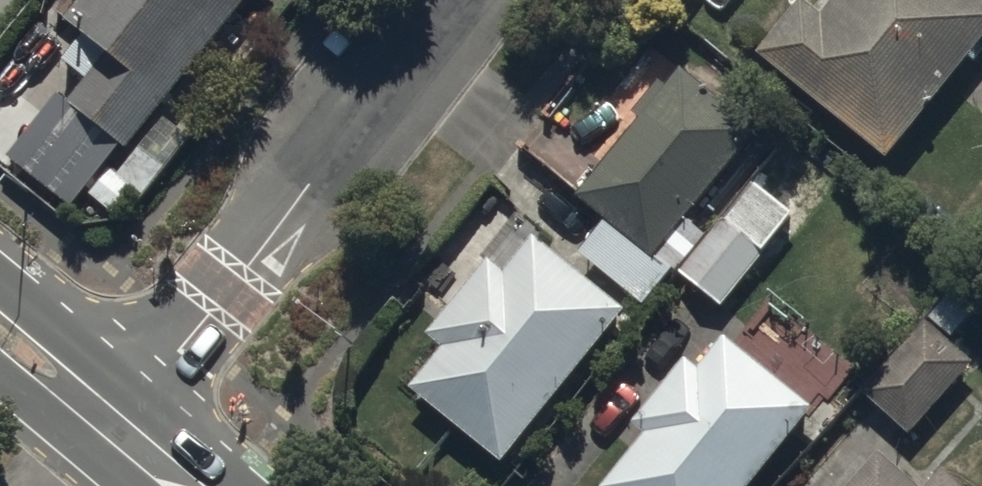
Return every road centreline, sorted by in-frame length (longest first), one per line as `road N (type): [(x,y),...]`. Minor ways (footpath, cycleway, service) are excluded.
road 1 (residential): [(119,432),(453,0)]
road 2 (secondary): [(0,333),(119,432)]

